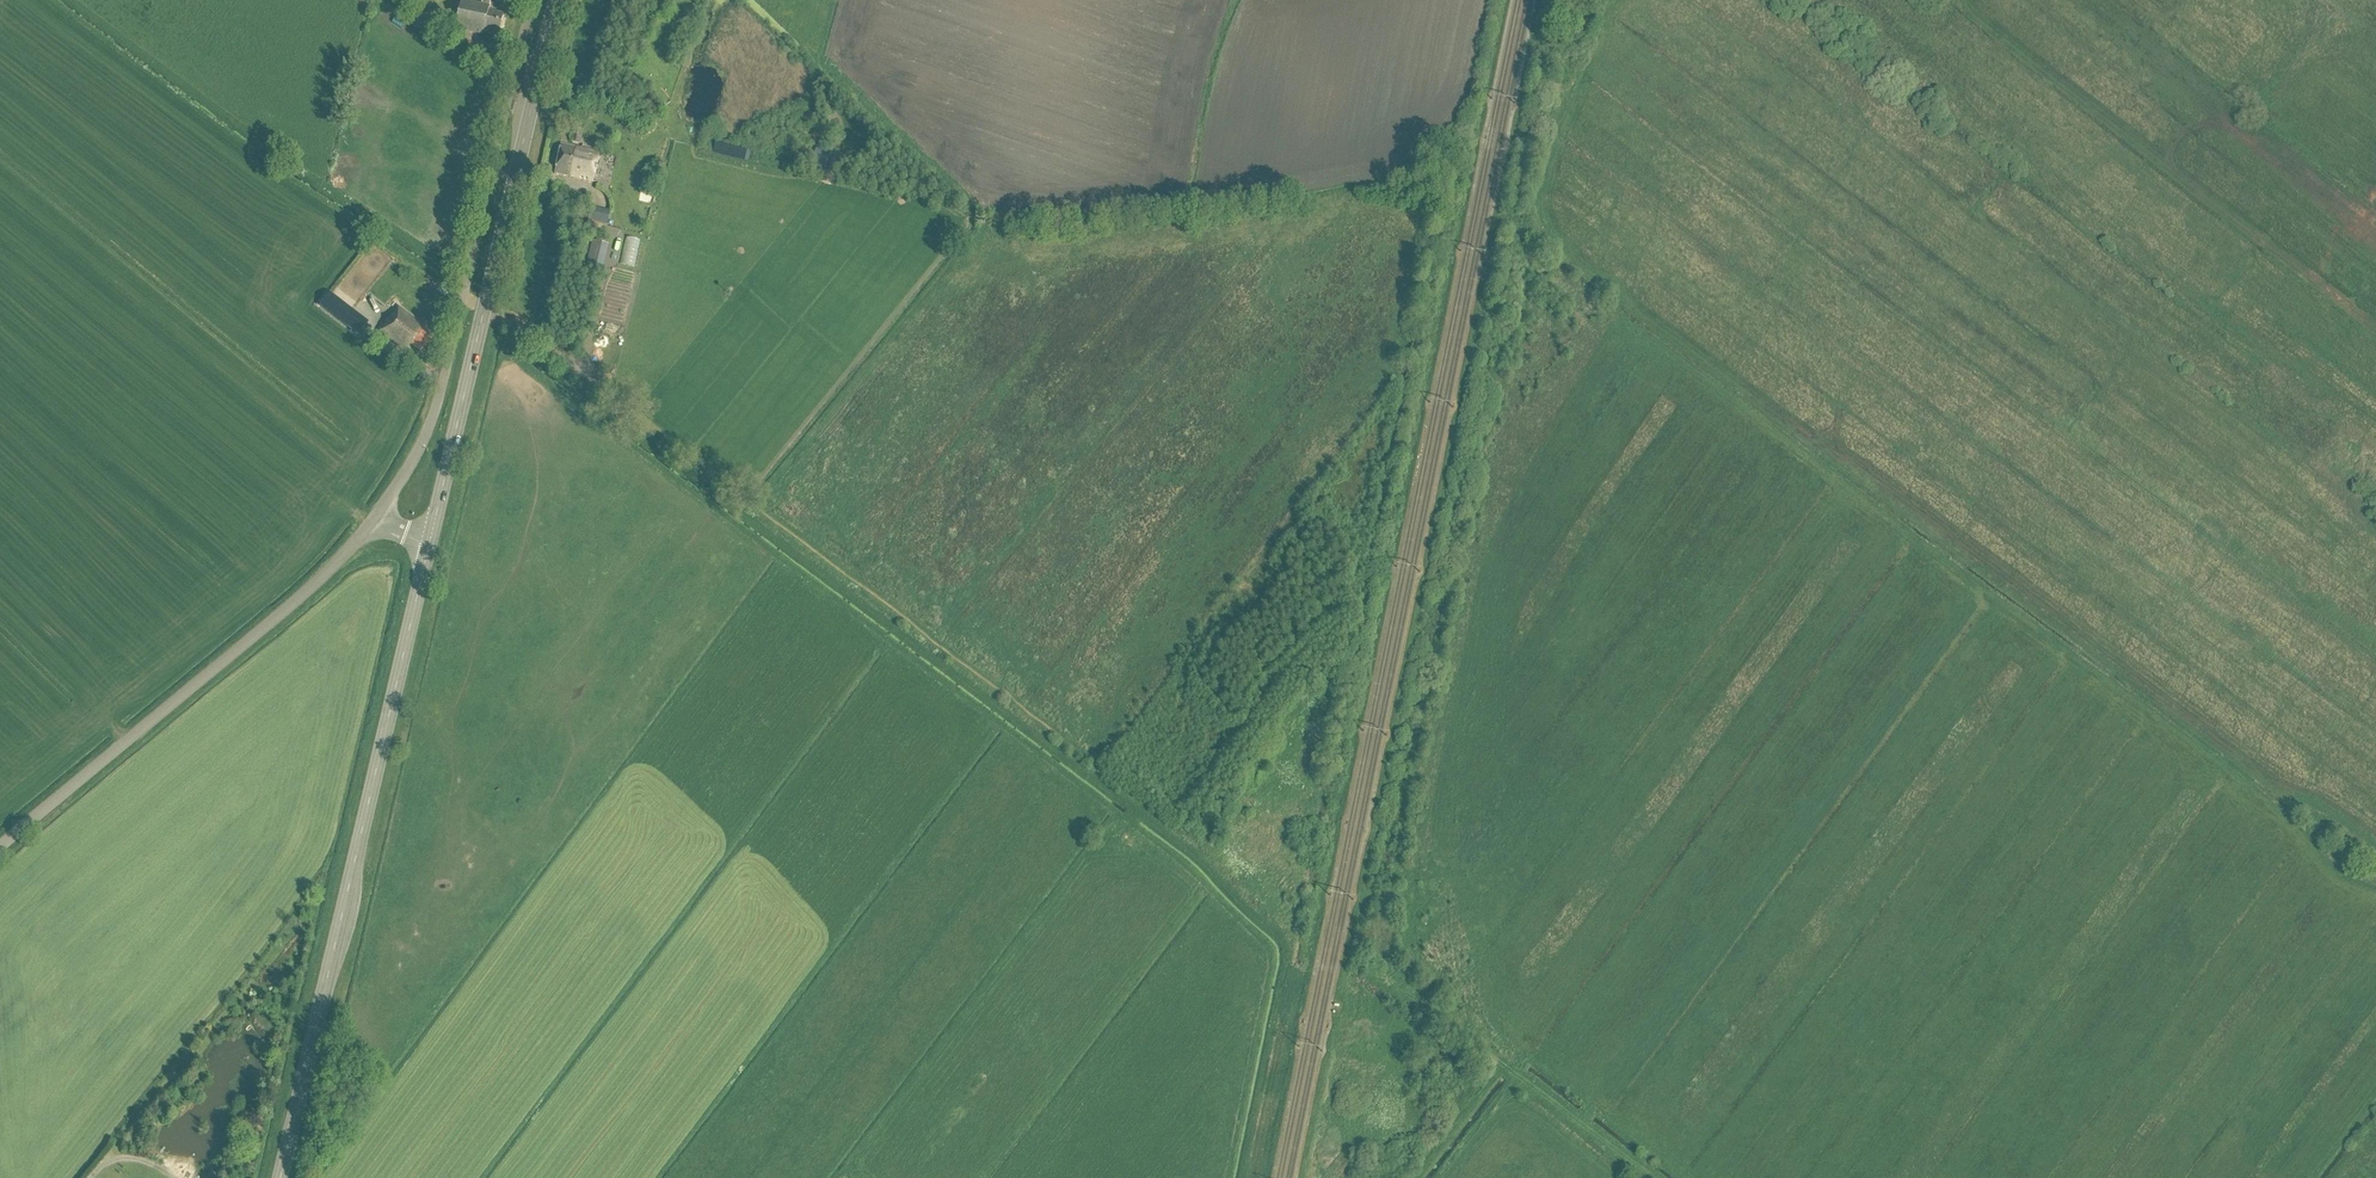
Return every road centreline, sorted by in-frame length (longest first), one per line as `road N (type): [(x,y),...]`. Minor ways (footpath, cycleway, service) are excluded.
road 1 (track): [(1288,901),(1158,815),(463,295)]
road 2 (secondary): [(281,1177),(429,545)]
road 3 (secondary): [(429,545),(556,0)]
road 4 (unclassified): [(530,0),(436,412),(374,519)]
road 5 (unclassified): [(0,846),(330,570),(374,519)]
road 6 (track): [(1654,1177),(1373,967)]

